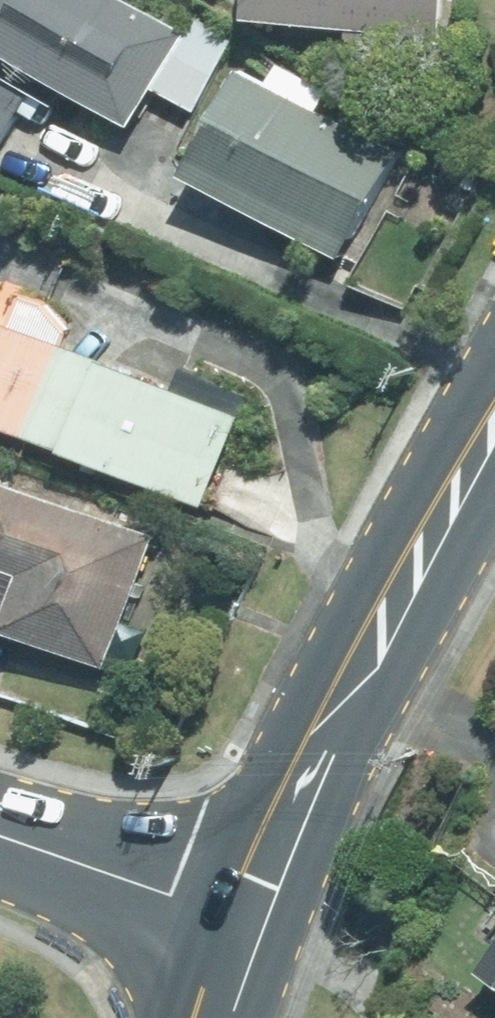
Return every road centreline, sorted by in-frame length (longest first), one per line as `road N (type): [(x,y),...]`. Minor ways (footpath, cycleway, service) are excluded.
road 1 (secondary): [(273,920),(494,482)]
road 2 (tertiary): [(0,834),(273,920)]

